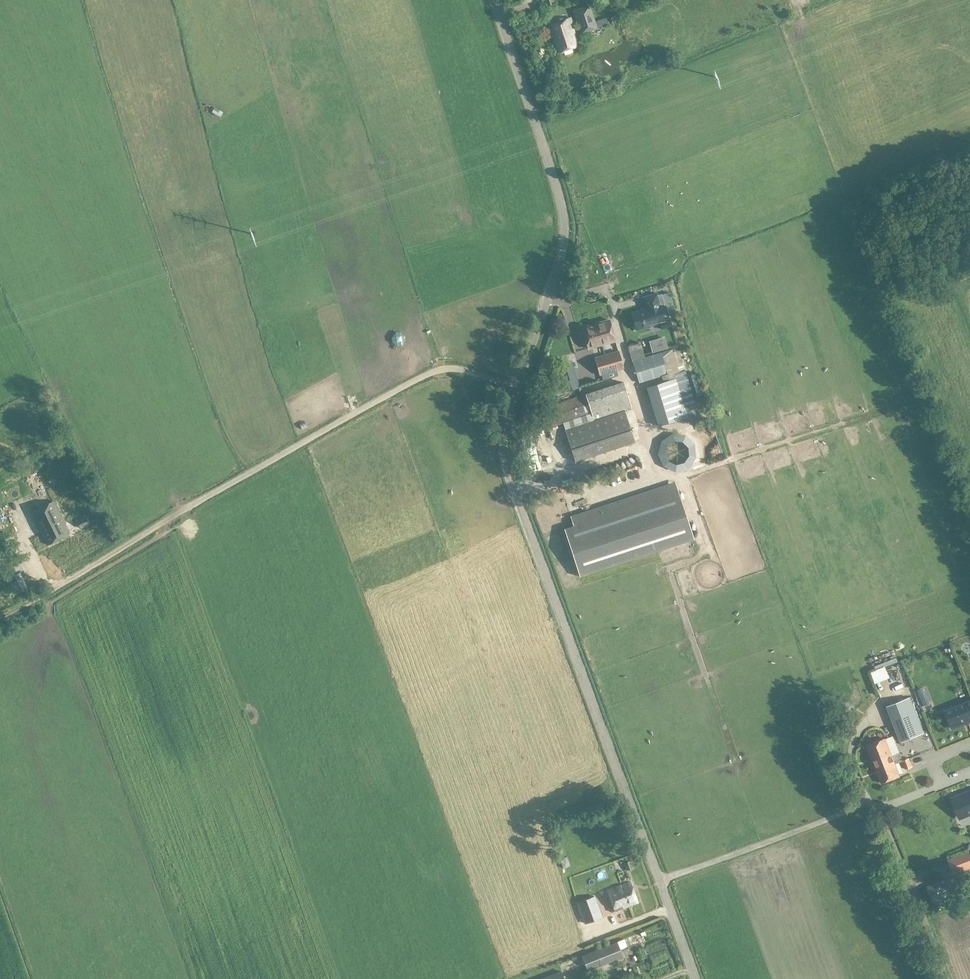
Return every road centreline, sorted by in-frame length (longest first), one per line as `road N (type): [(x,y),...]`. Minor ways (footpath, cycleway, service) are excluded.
road 1 (residential): [(696,978),(507,471),(506,415),(567,226),(496,0)]

